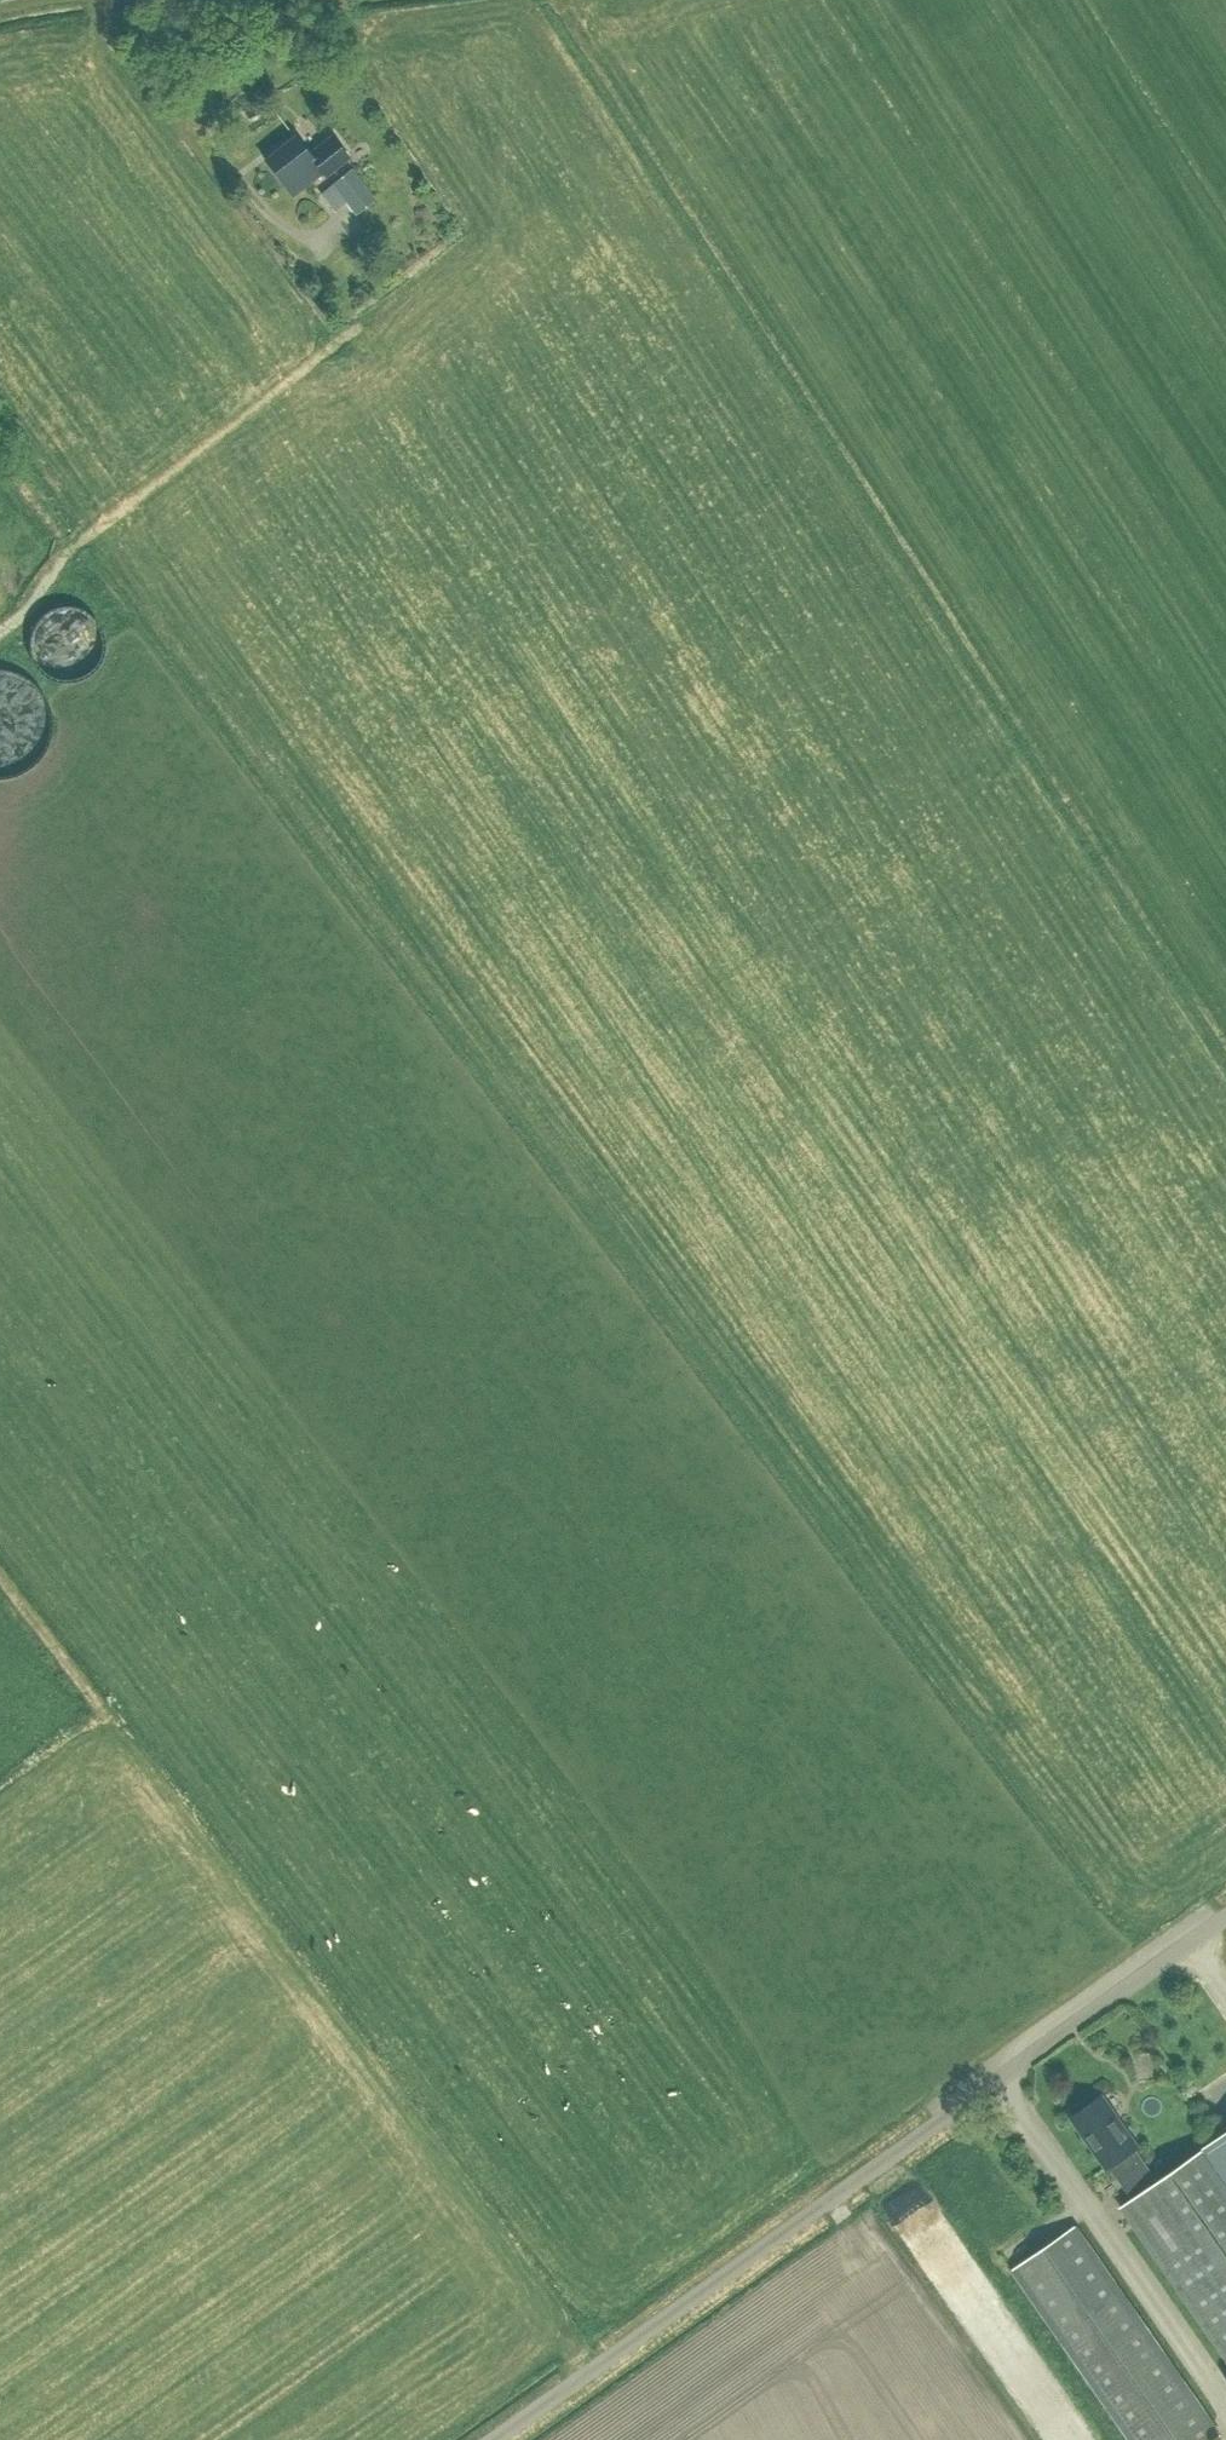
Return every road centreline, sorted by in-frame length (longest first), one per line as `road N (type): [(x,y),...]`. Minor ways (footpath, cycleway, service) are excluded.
road 1 (unclassified): [(478,2439),(1225,1908)]

